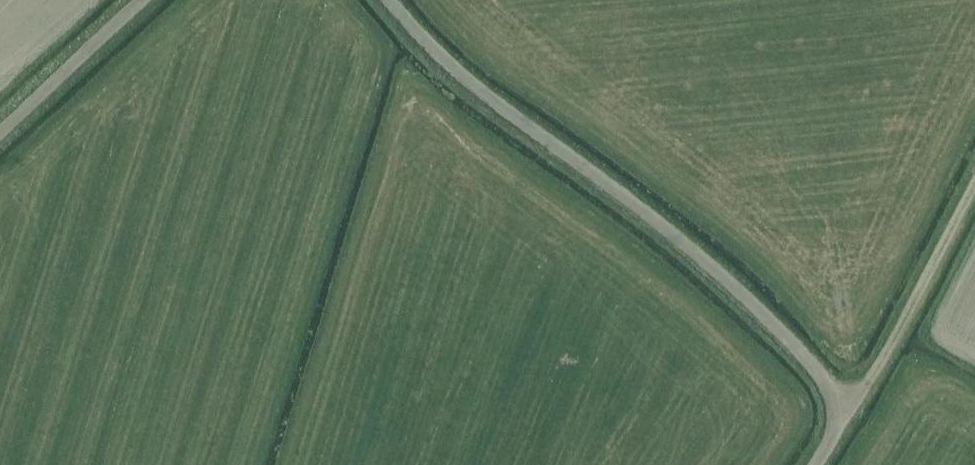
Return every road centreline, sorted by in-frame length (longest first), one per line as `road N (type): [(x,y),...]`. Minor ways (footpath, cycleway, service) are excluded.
road 1 (track): [(846,412),(806,358),(697,256),(502,107),(386,0)]
road 2 (track): [(846,412),(974,182)]
road 3 (track): [(142,0),(0,132)]

